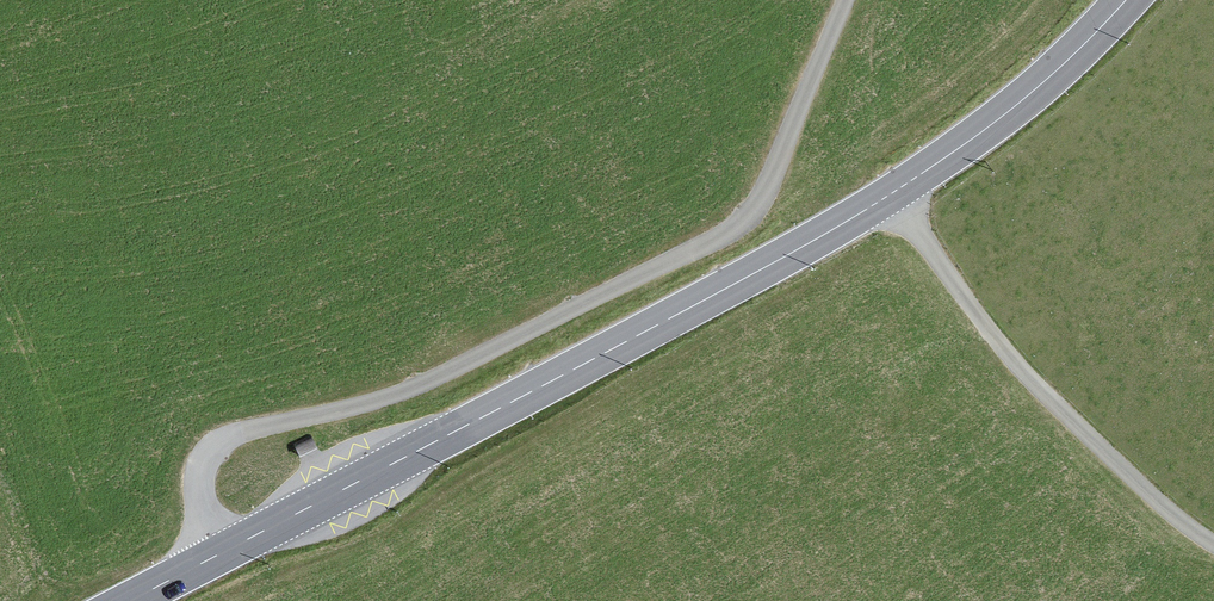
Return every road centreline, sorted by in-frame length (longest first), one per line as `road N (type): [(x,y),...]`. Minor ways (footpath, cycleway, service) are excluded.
road 1 (secondary): [(1129,0),(957,154),(691,310),(129,600)]
road 2 (track): [(225,550),(196,478),(203,452),(232,436),(427,382),(713,240),(761,194),(843,0)]

